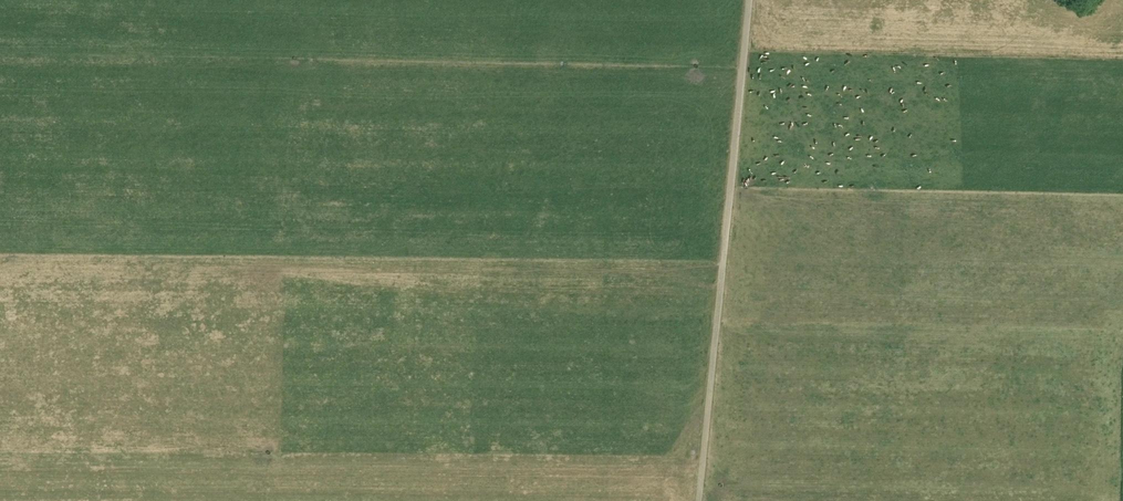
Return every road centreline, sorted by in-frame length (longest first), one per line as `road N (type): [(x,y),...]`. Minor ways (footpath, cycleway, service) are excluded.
road 1 (track): [(750,0),(698,500)]

